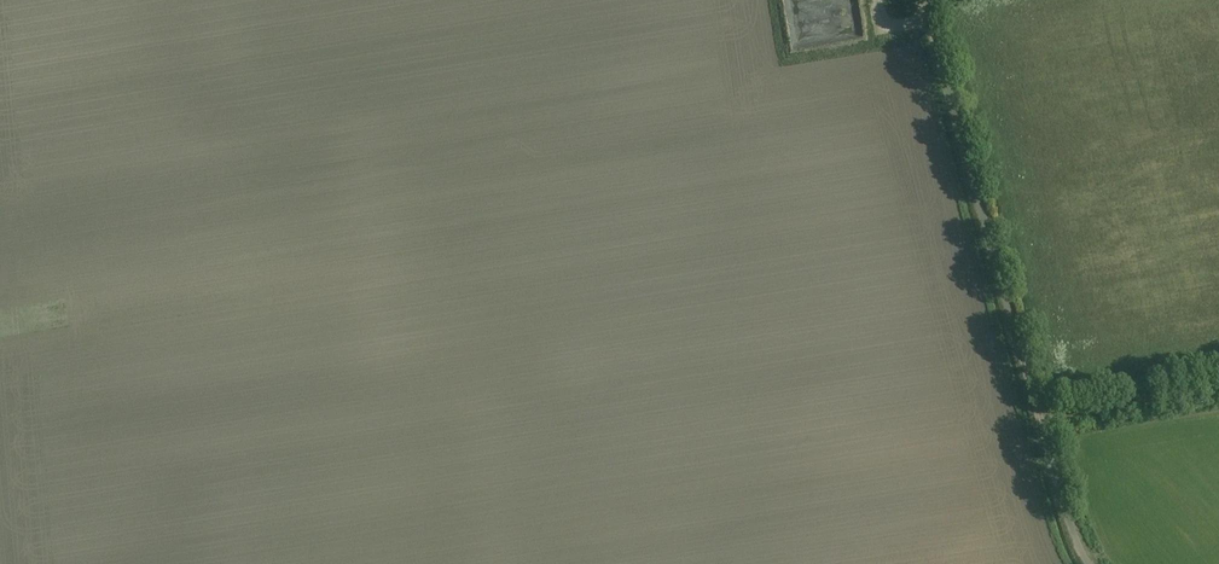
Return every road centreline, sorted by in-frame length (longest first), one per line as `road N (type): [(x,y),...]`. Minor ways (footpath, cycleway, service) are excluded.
road 1 (unclassified): [(1089,563),(1071,528),(921,0)]
road 2 (track): [(1218,393),(1040,420)]

